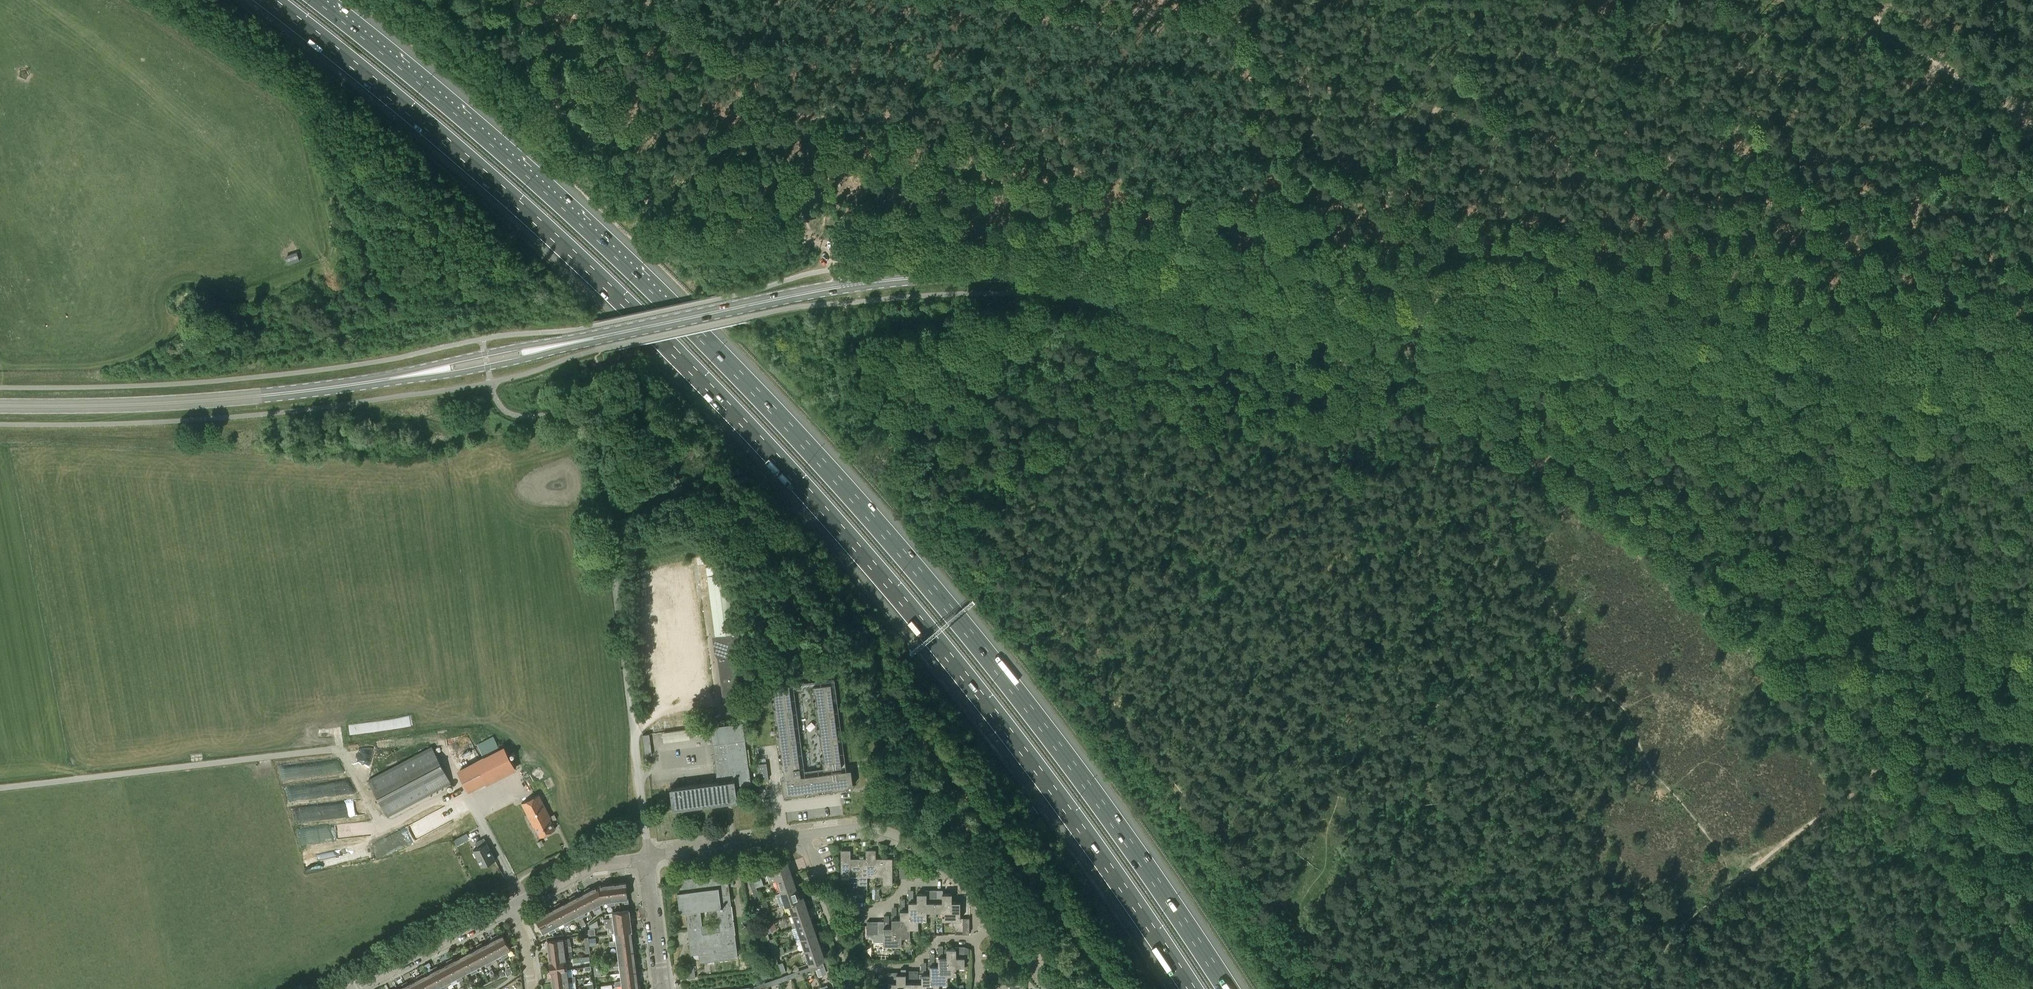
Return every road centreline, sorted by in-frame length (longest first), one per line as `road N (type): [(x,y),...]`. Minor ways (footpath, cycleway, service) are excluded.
road 1 (motorway): [(270,0),(482,172),(684,360),(959,673),(1189,988)]
road 2 (motorway): [(1230,988),(1099,796),(812,449),(494,138),(325,0)]
road 3 (secondary): [(2032,375),(1046,276),(895,279),(735,308)]
road 4 (track): [(1019,0),(1209,13),(1294,71),(1523,123),(1603,175),(1656,156),(1944,180),(2032,150)]
road 5 (track): [(1308,301),(1306,331),(1327,424),(1369,418),(1434,424),(1542,473),(2032,897)]
road 6 (track): [(2032,675),(1954,625),(1656,477),(1588,455),(1522,461)]
road 7 (secondary): [(0,406),(208,401),(368,382)]
road 8 (track): [(1880,763),(1857,791),(1700,913),(1636,988)]
road 9 (secondary): [(368,382),(466,372),(598,337)]
road 10 (secondary): [(598,337),(368,382)]
road 11 (track): [(2032,124),(1862,0)]
road 12 (residential): [(354,988),(511,907)]
road 13 (residential): [(948,870),(880,829),(800,836)]
road 14 (residential): [(646,857),(800,836)]
road 15 (residential): [(511,907),(589,867),(646,857)]
road 16 (secondary): [(598,337),(735,308)]
road 17 (residential): [(663,988),(646,857)]
road 18 (residential): [(646,857),(634,733)]
road 19 (track): [(1950,988),(2032,900)]

